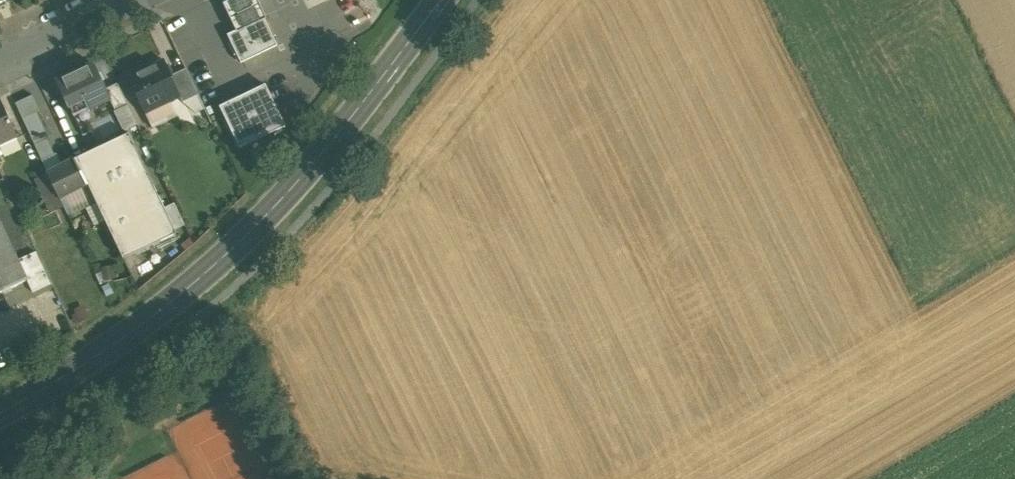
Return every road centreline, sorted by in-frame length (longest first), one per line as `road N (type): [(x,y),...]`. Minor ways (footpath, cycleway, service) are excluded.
road 1 (secondary): [(0,410),(113,345),(200,280),(312,165),(441,0)]
road 2 (tertiary): [(133,0),(0,63)]

